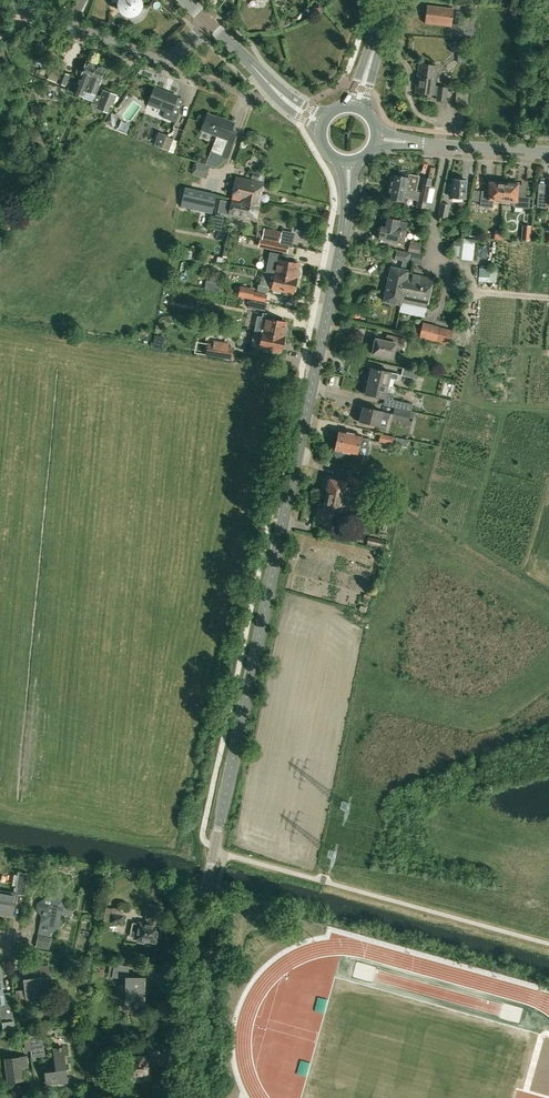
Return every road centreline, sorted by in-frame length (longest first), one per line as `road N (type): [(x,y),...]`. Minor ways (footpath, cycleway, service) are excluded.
road 1 (tertiary): [(189,1097),(197,931),(349,206),(348,163)]
road 2 (residential): [(169,65),(0,5)]
road 3 (tertiary): [(548,151),(376,139)]
road 4 (unclassified): [(321,124),(285,99),(208,20)]

